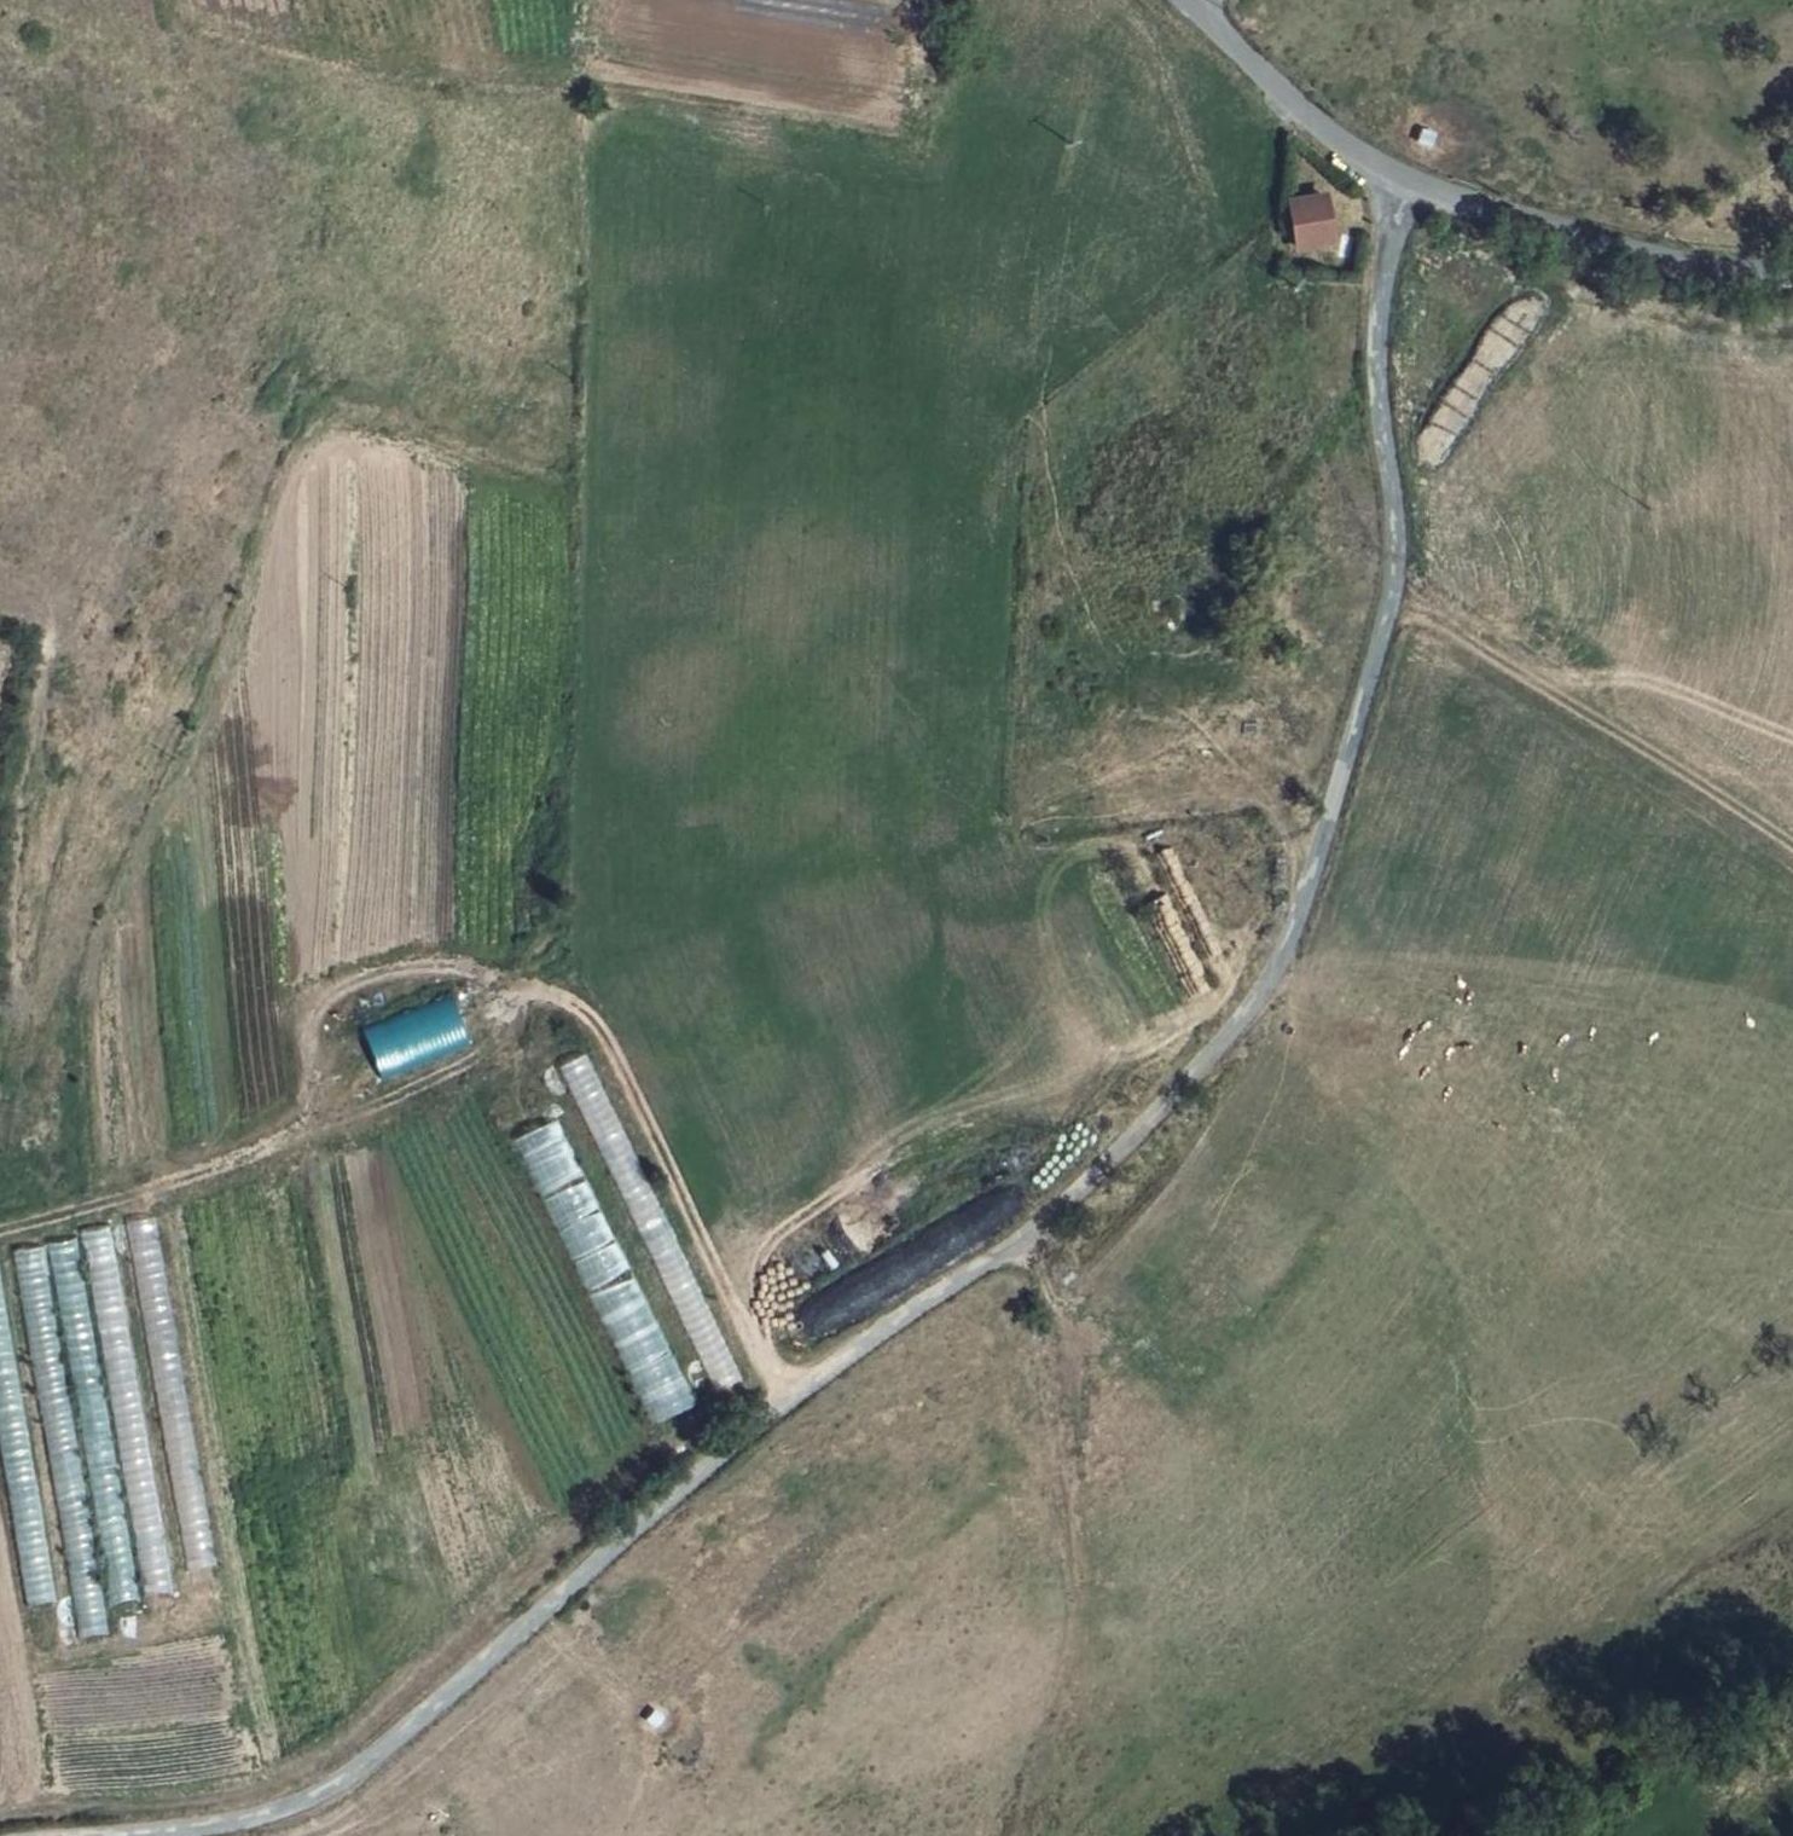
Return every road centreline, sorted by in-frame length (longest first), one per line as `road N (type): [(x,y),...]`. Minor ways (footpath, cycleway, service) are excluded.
road 1 (track): [(794,1408),(731,1305),(594,1019),(520,987),(439,968),(341,989),(302,1031),(305,1104),(287,1142)]
road 2 (unclassified): [(1194,8),(1363,166),(1486,216),(1680,275),(1792,280)]
road 3 (track): [(0,1226),(287,1142),(477,1060),(520,987)]
road 4 (track): [(1792,845),(1385,596)]

